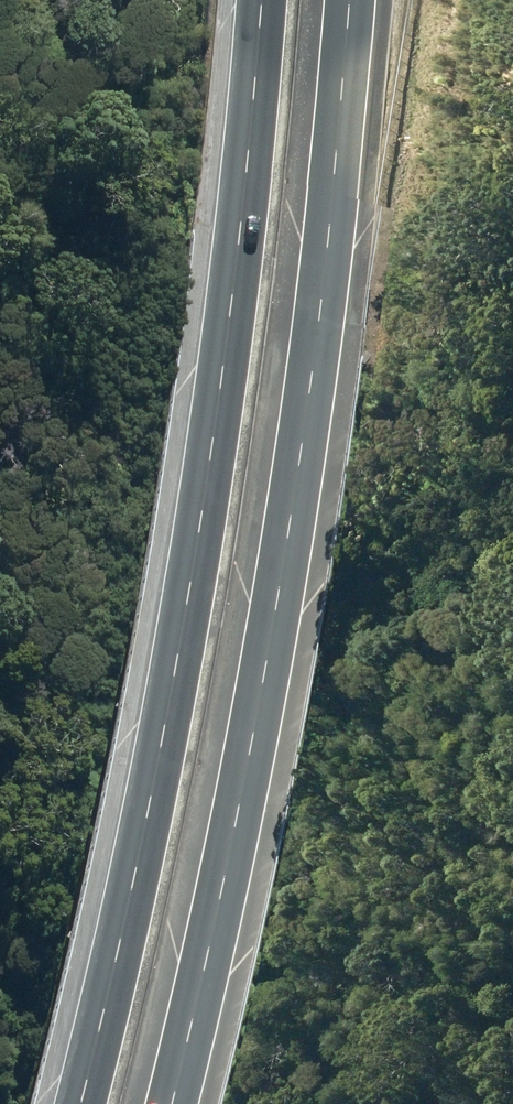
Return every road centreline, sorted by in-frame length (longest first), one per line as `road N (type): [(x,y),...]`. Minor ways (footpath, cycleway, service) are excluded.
road 1 (motorway): [(73,1103),(131,871),(168,670),(234,243),(258,0)]
road 2 (motorway): [(346,0),(307,357),(207,911),(161,1103)]

